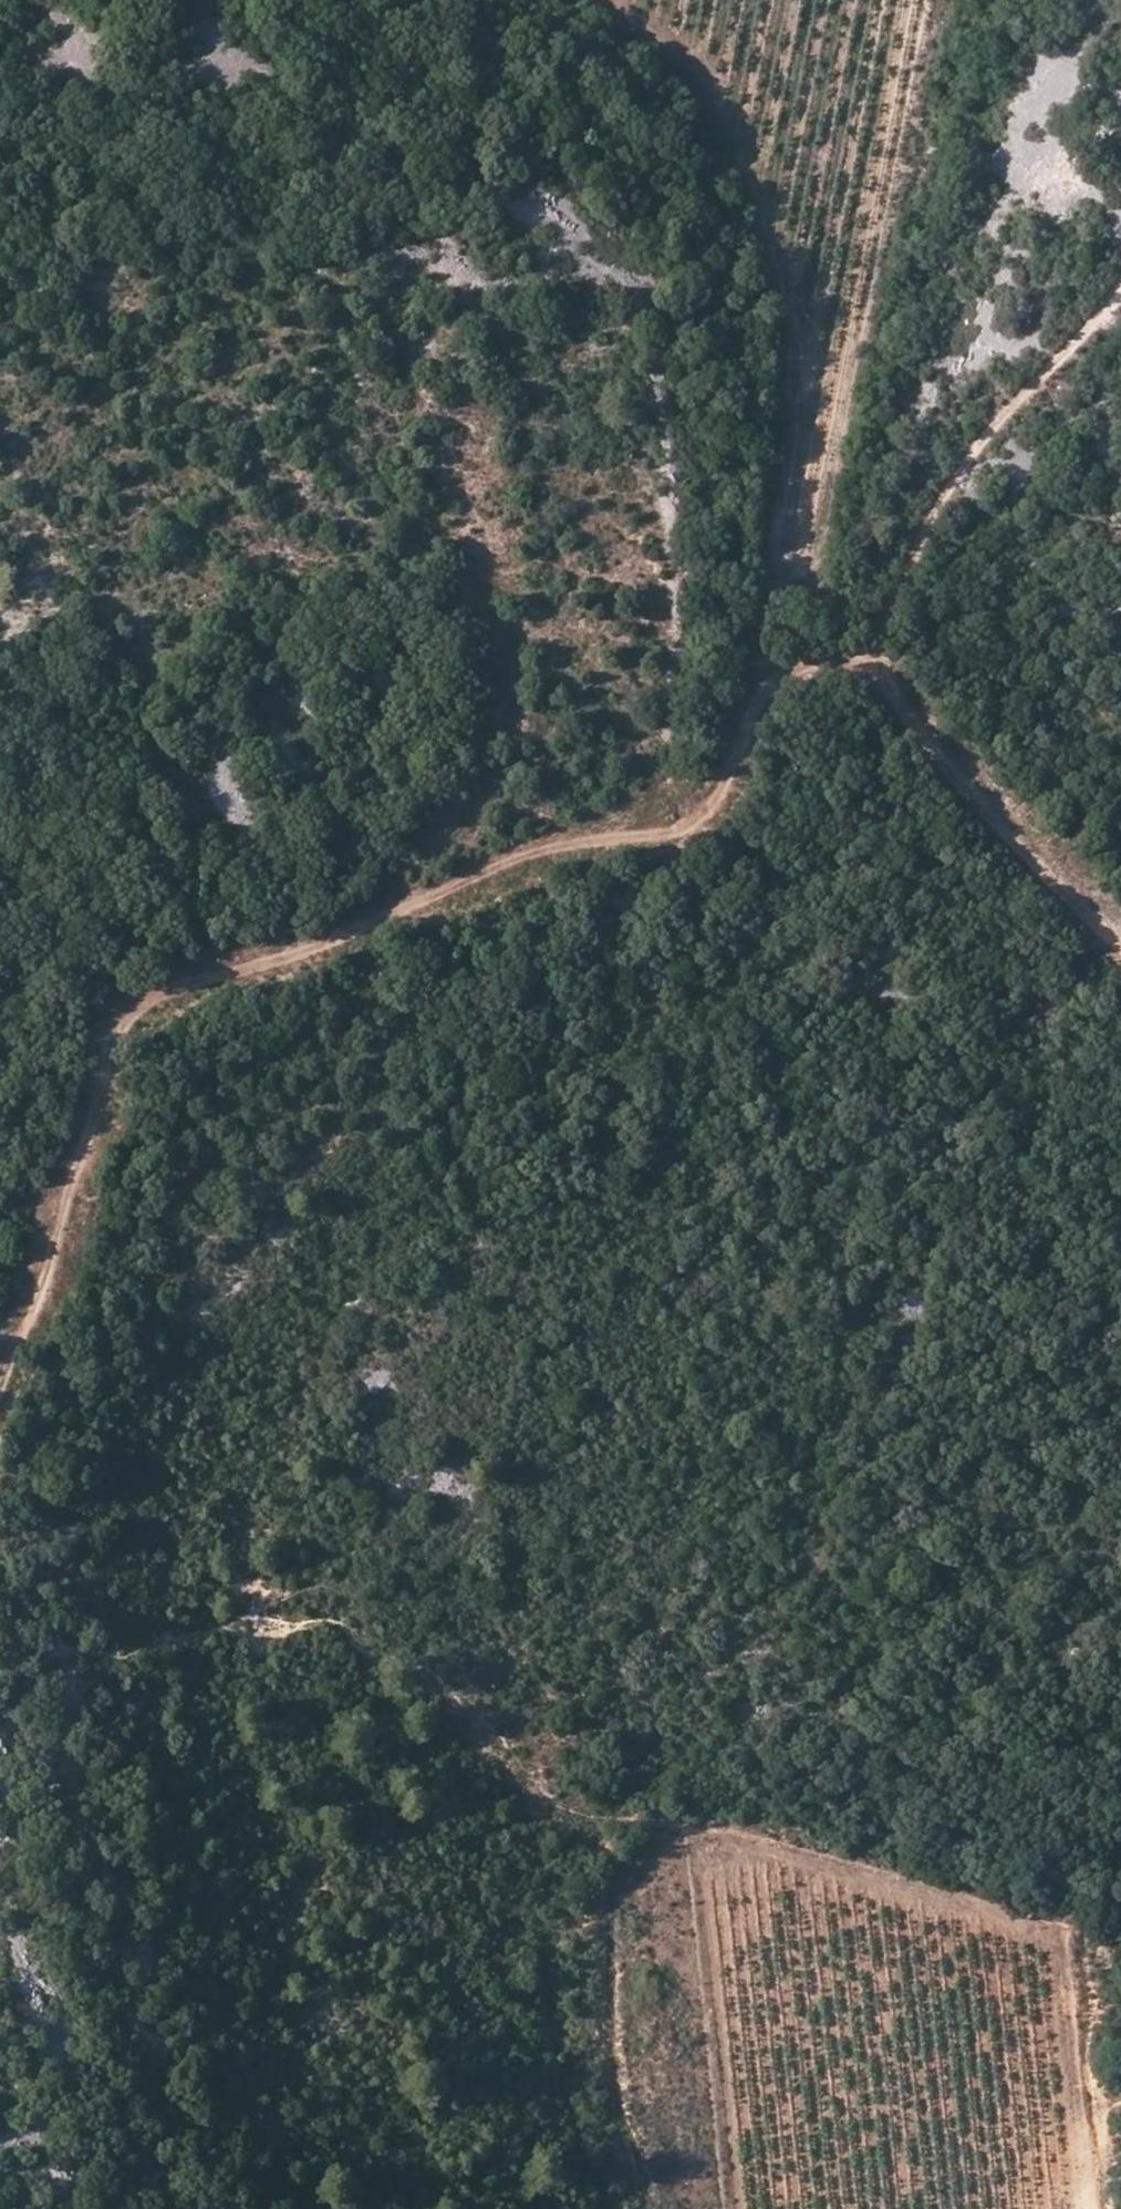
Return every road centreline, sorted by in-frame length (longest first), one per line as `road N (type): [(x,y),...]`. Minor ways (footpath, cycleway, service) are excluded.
road 1 (track): [(874,667),(791,670),(758,694),(700,818),(548,844),(318,947),(233,964),(138,1001),(117,1034),(0,1388)]
road 2 (track): [(874,667),(920,547),(992,425),(1120,289)]
road 3 (track): [(1120,929),(972,787),(874,667)]

